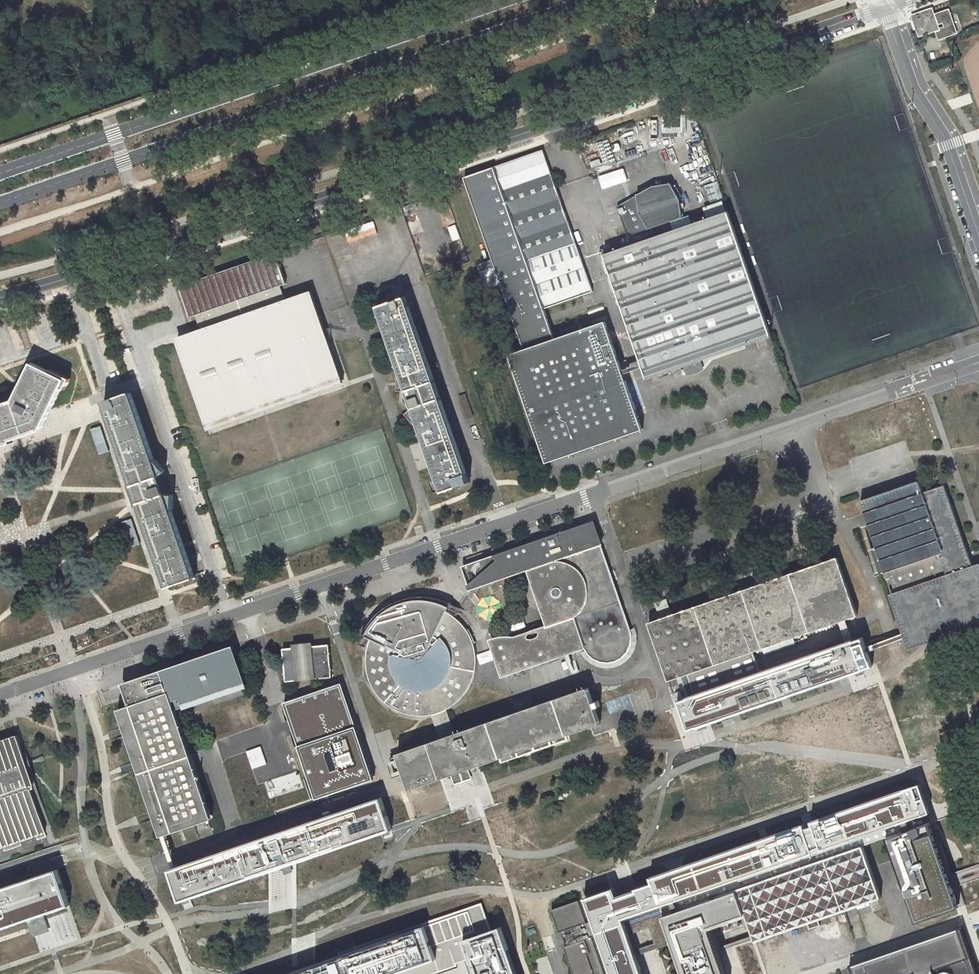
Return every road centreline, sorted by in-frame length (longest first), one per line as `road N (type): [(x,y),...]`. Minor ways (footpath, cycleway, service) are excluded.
road 1 (unclassified): [(0,695),(913,384)]
road 2 (unclassified): [(0,298),(552,124),(884,7)]
road 3 (primary): [(0,203),(592,0)]
road 4 (primary): [(507,0),(0,173)]
road 5 (residential): [(978,236),(945,139),(912,87),(884,7)]

